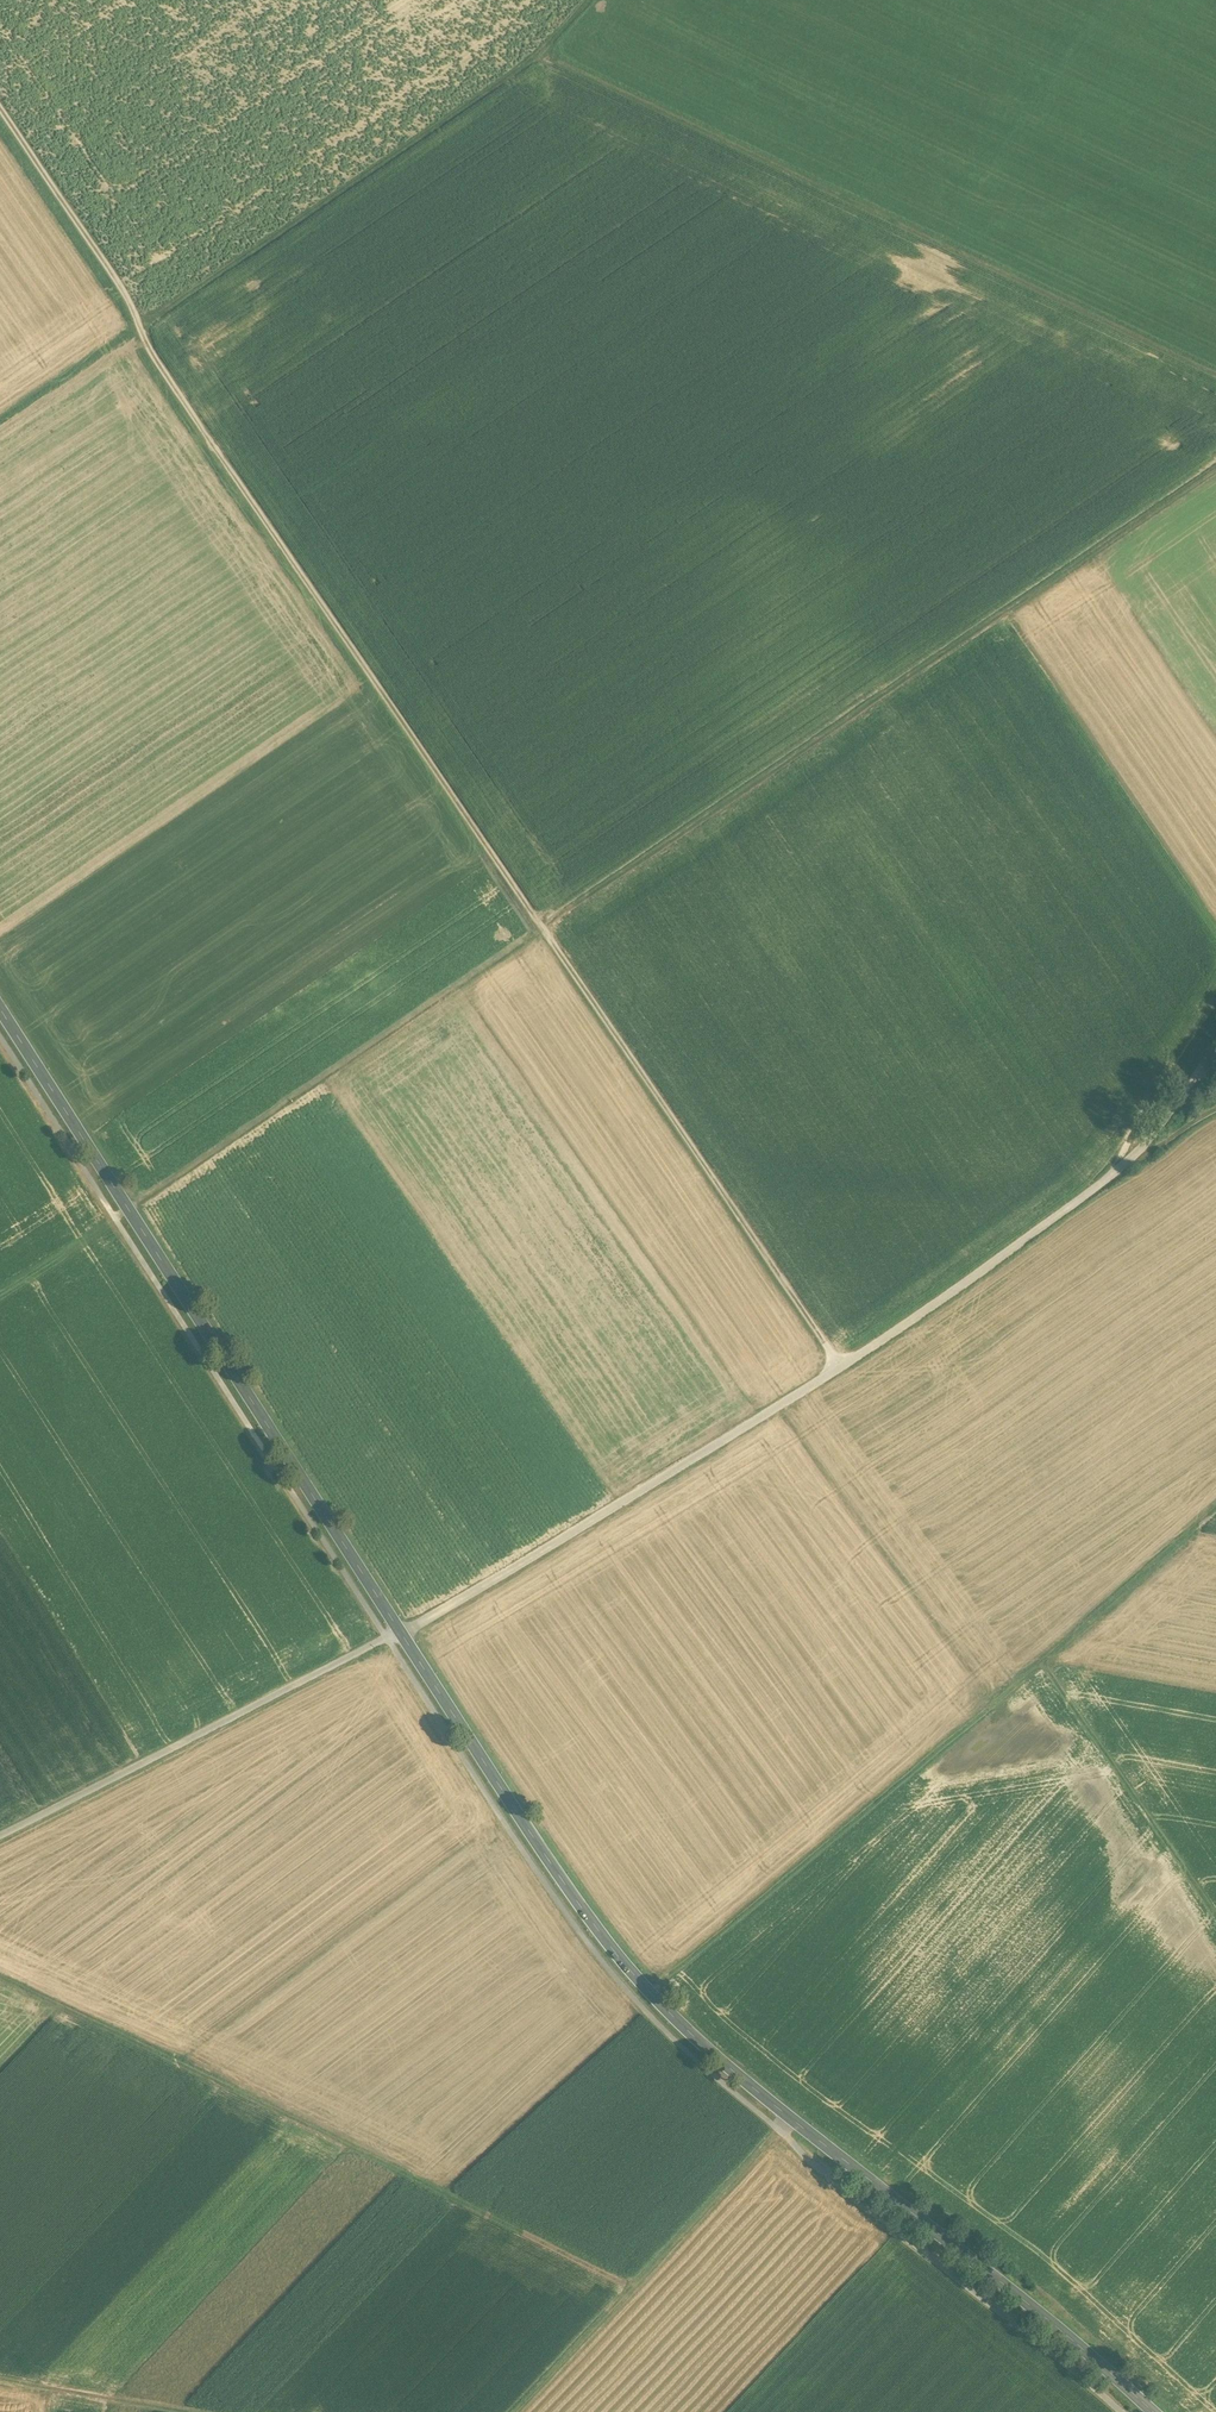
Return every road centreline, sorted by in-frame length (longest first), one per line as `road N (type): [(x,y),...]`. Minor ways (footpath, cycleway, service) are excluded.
road 1 (track): [(841,1367),(145,344),(131,301),(0,109)]
road 2 (track): [(1215,1045),(1158,1127),(1100,1186),(841,1367),(401,1632),(0,1835)]
road 3 (track): [(142,326),(542,55),(1215,376)]
road 4 (secondary): [(401,1632),(598,1937),(699,2050),(1150,2411)]
road 5 (track): [(543,928),(1215,467)]
road 6 (track): [(648,1991),(1215,1508)]
road 7 (secondary): [(401,1632),(0,1011)]
road 8 (track): [(632,2287),(0,1980)]
road 9 (track): [(543,928),(129,1211),(0,1289)]
road 10 (track): [(791,2123),(515,2411)]
road 11 (track): [(1042,1663),(1215,1918)]
road 12 (track): [(0,2379),(176,2411)]
road 13 (track): [(142,326),(0,423)]

